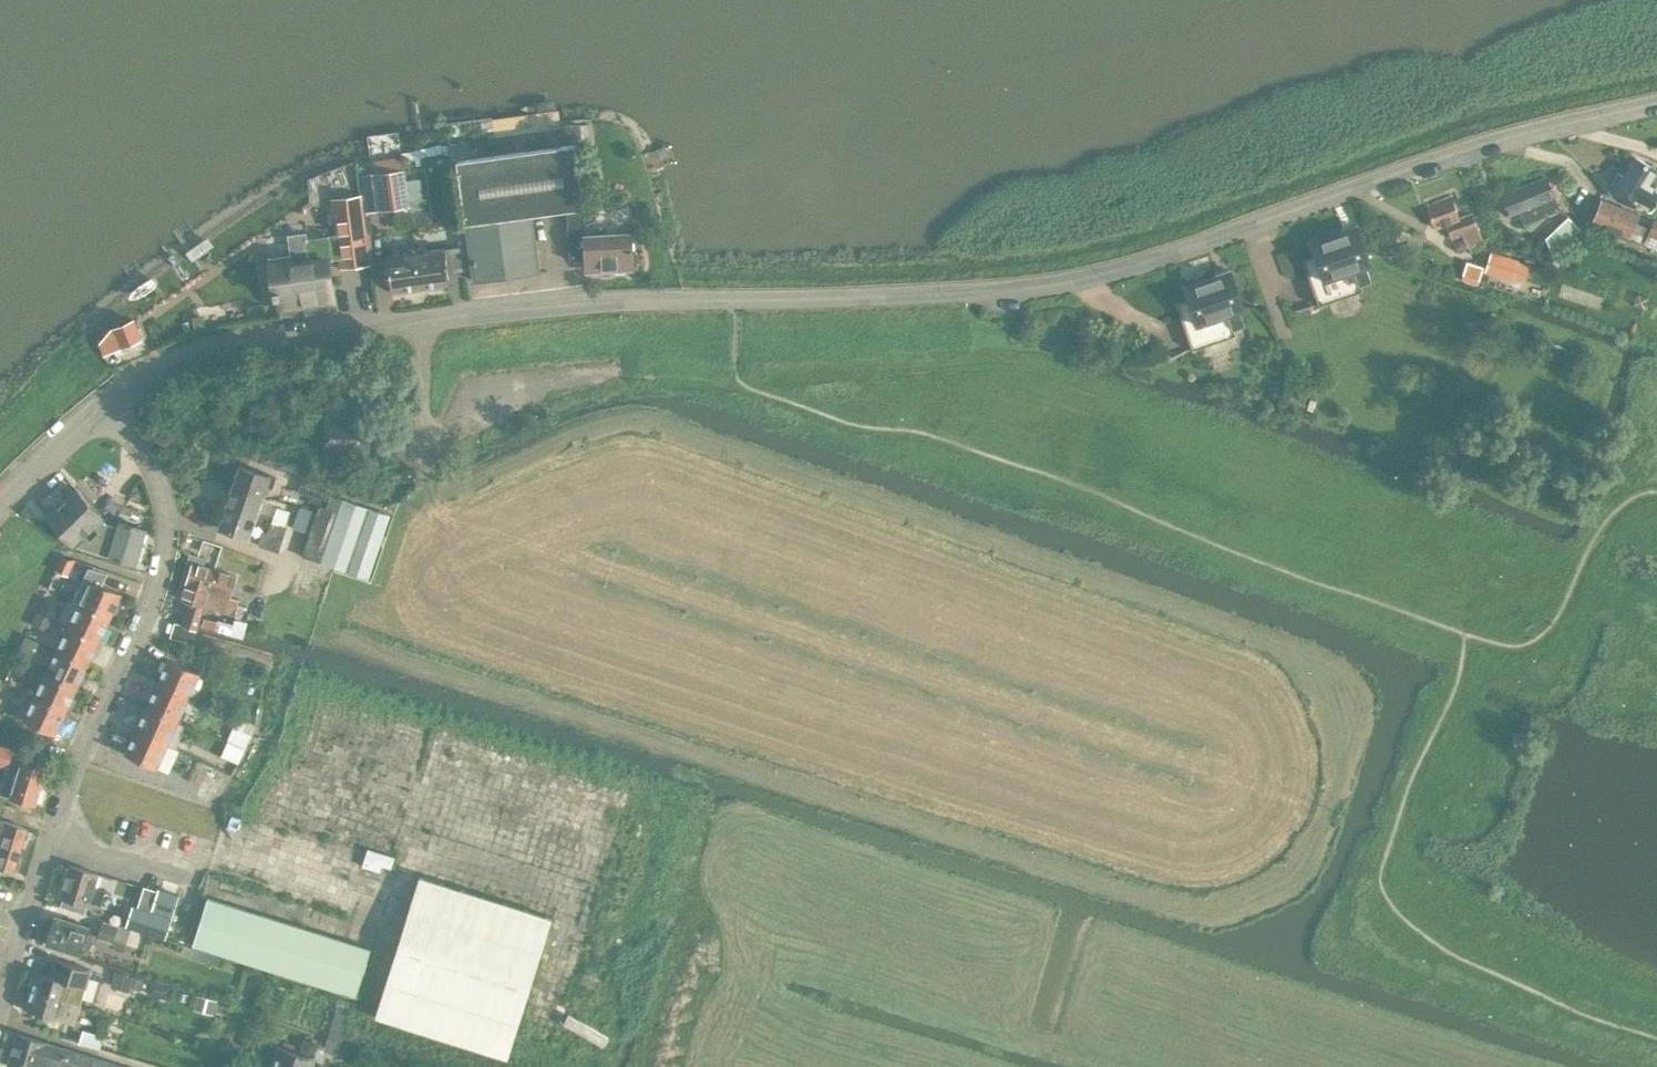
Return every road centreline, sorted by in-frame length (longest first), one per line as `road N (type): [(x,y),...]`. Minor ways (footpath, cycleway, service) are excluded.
road 1 (unclassified): [(108,406),(150,375),(209,350),(275,338),(567,302),(943,293),(1101,273),(1464,149),(1656,102)]
road 2 (residential): [(212,842),(735,994),(787,1039),(802,1066)]
road 3 (residential): [(0,1003),(75,765),(165,549),(164,498),(108,406)]
road 4 (track): [(422,320),(421,468)]
road 5 (unclassified): [(0,501),(108,406)]

